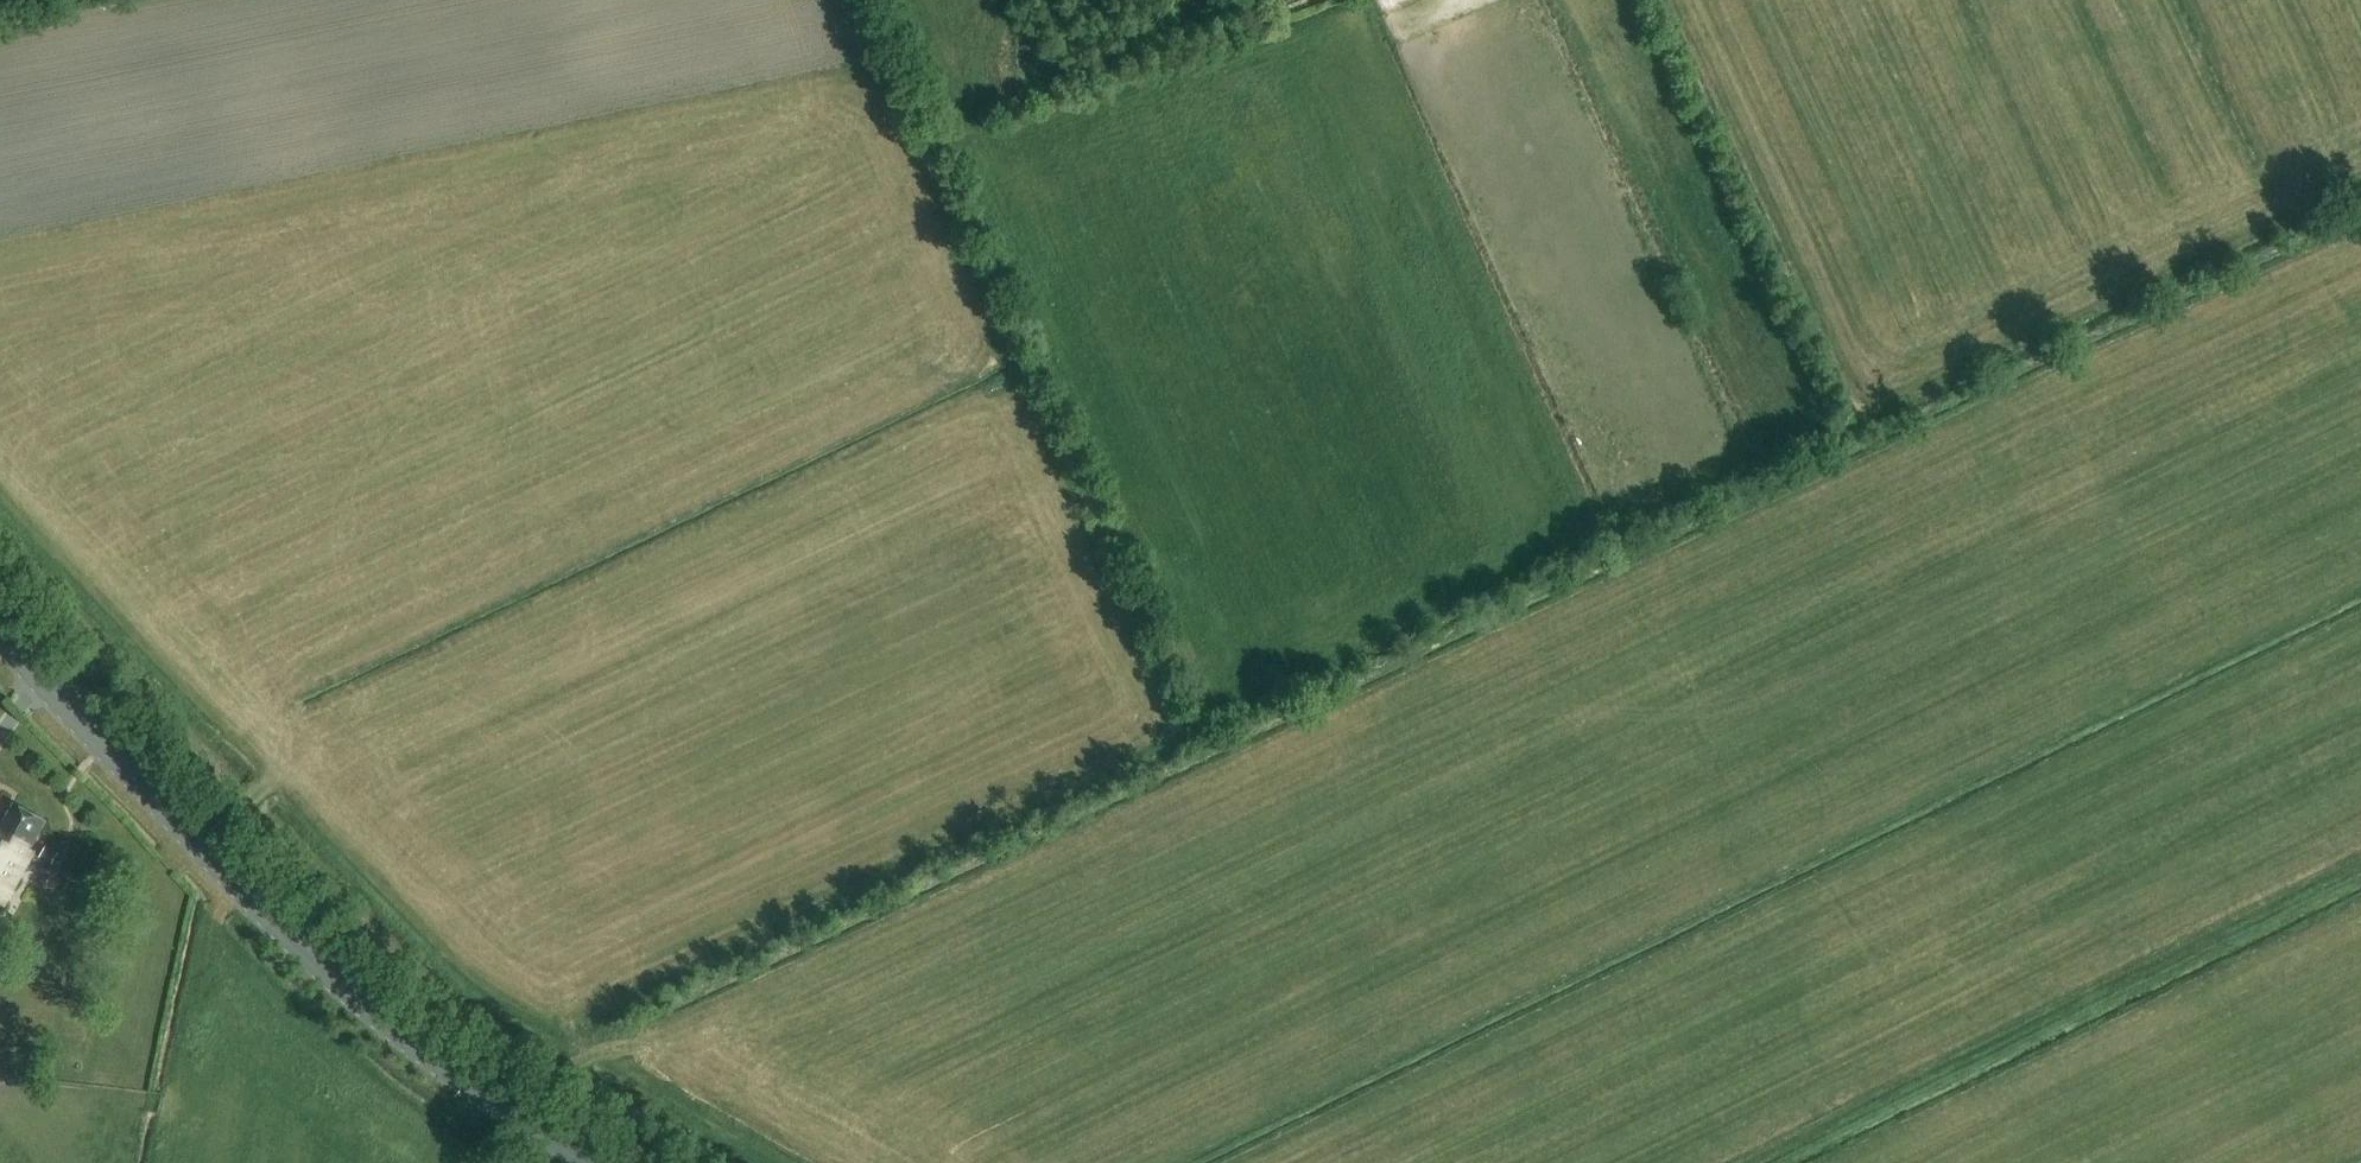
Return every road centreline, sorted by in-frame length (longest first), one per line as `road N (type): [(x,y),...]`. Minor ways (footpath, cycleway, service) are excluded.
road 1 (tertiary): [(607,1162),(391,1027),(266,923),(0,644)]

